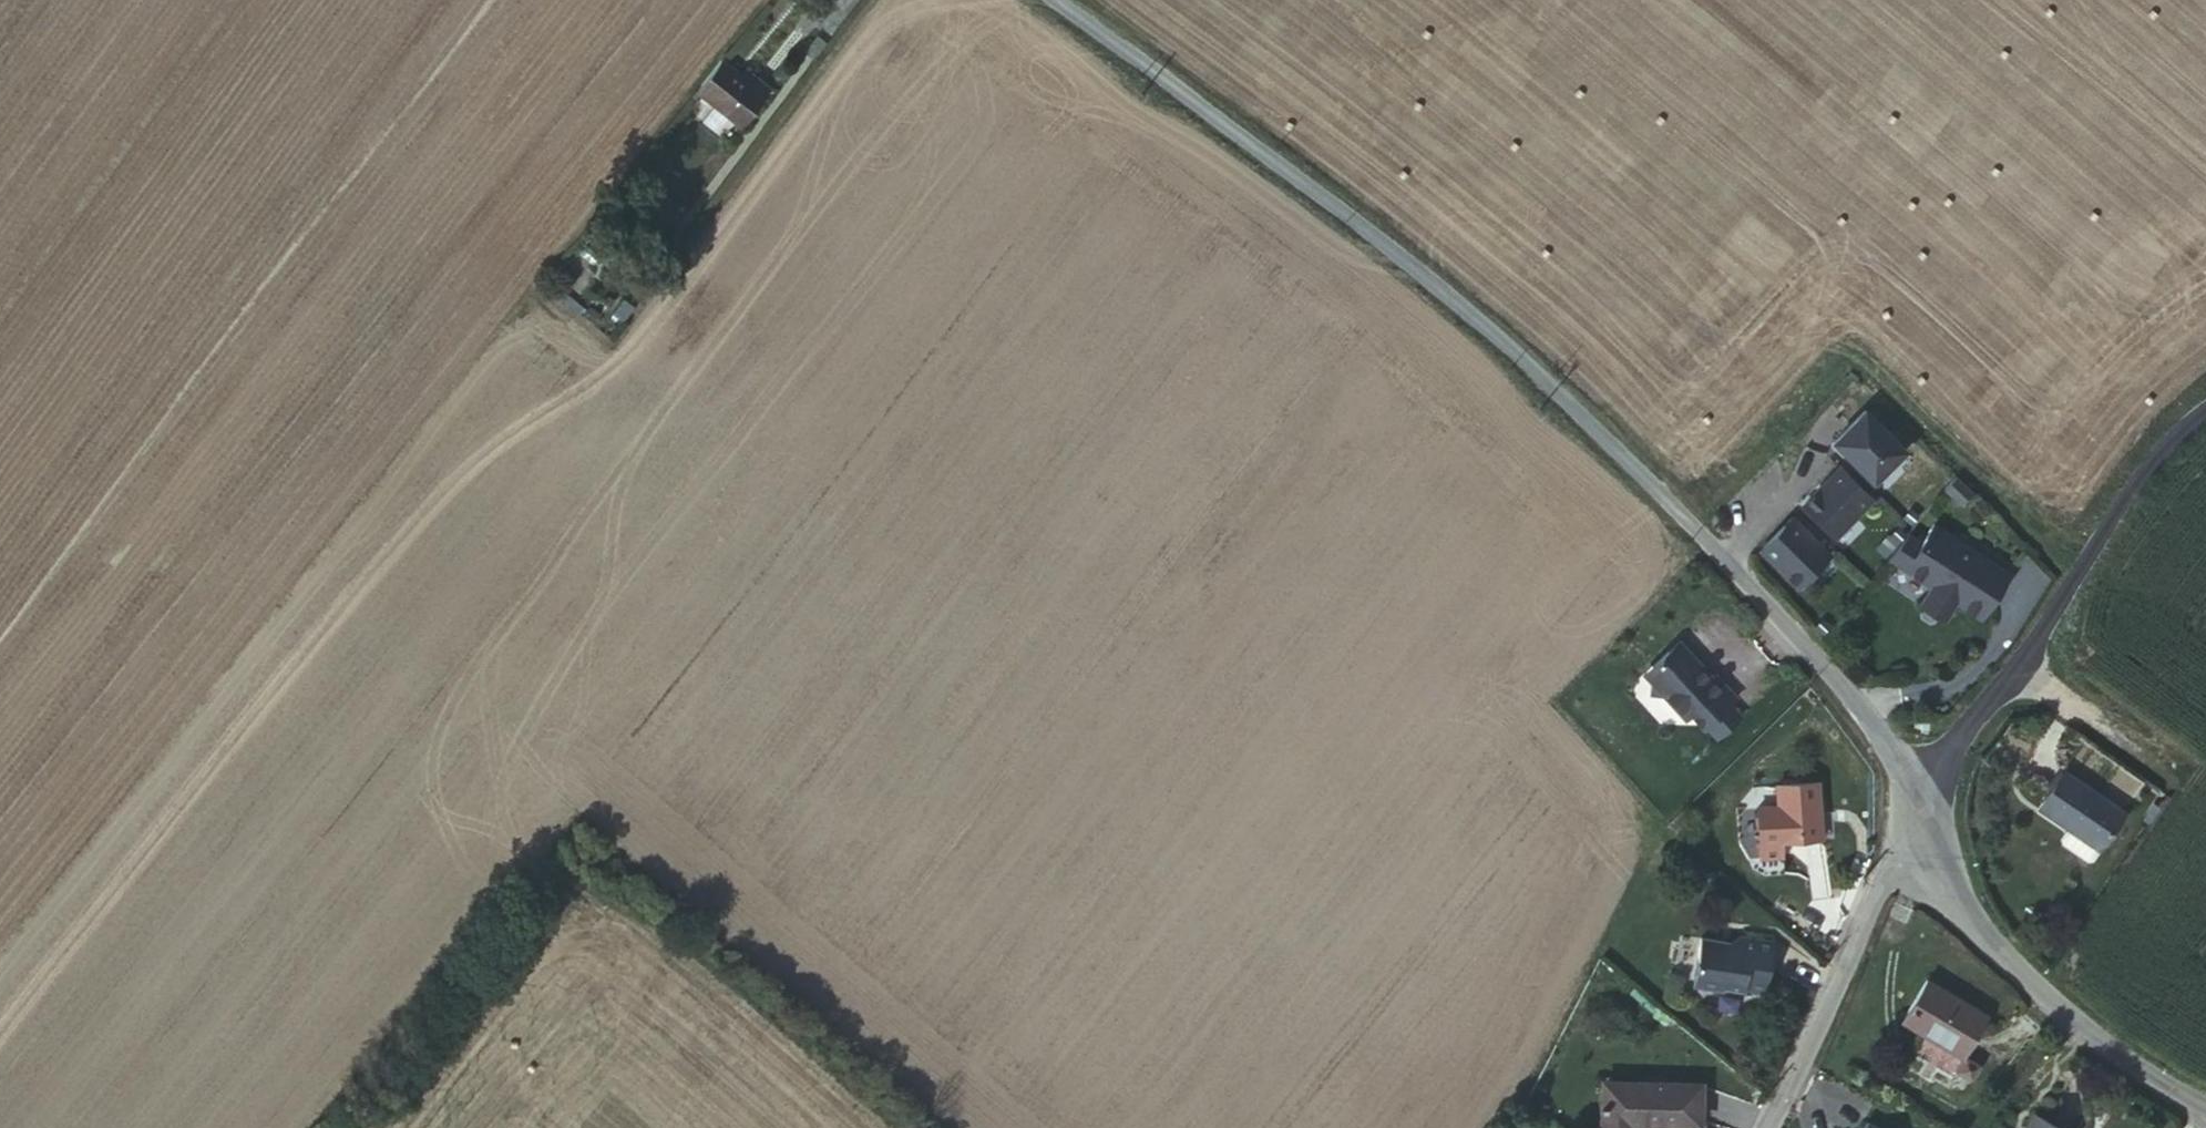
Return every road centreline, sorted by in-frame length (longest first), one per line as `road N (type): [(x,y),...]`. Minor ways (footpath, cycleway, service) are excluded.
road 1 (unclassified): [(1909,806),(1884,749),(1838,682),(1534,370),(1056,0)]
road 2 (unclassified): [(1909,806),(1946,745),(2013,663),(2132,476),(2205,402)]
road 3 (unclassified): [(2205,1107),(2131,1064),(2026,982),(1953,899),(1909,806)]
road 4 (residential): [(1909,806),(1751,1127)]

